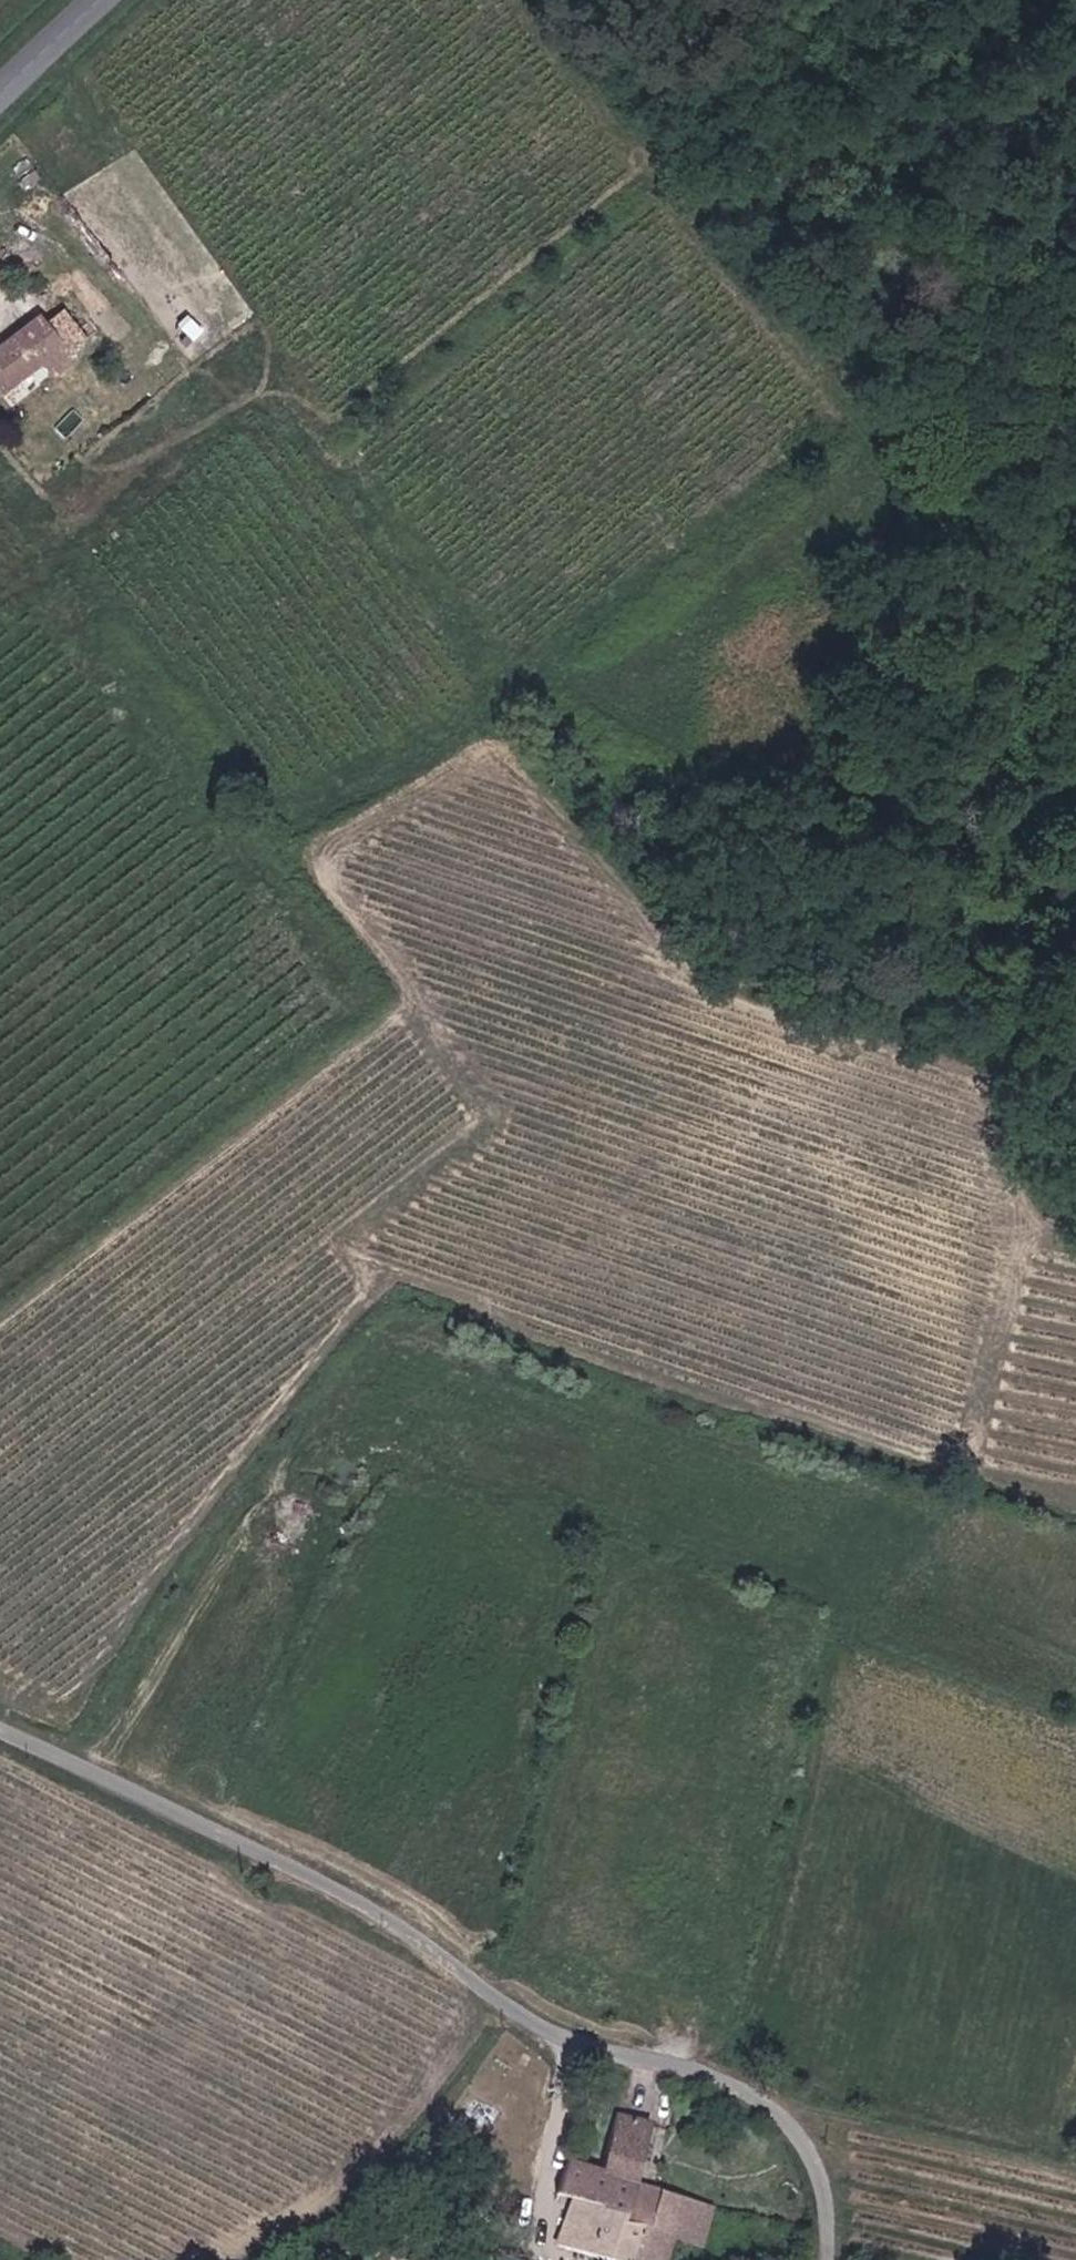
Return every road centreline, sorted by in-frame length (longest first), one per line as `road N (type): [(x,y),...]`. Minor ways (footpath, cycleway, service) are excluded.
road 1 (unclassified): [(0,1732),(399,1925),(541,2037),(690,2066),(762,2094),(820,2148),(830,2259)]
road 2 (tertiary): [(108,0),(0,108)]

